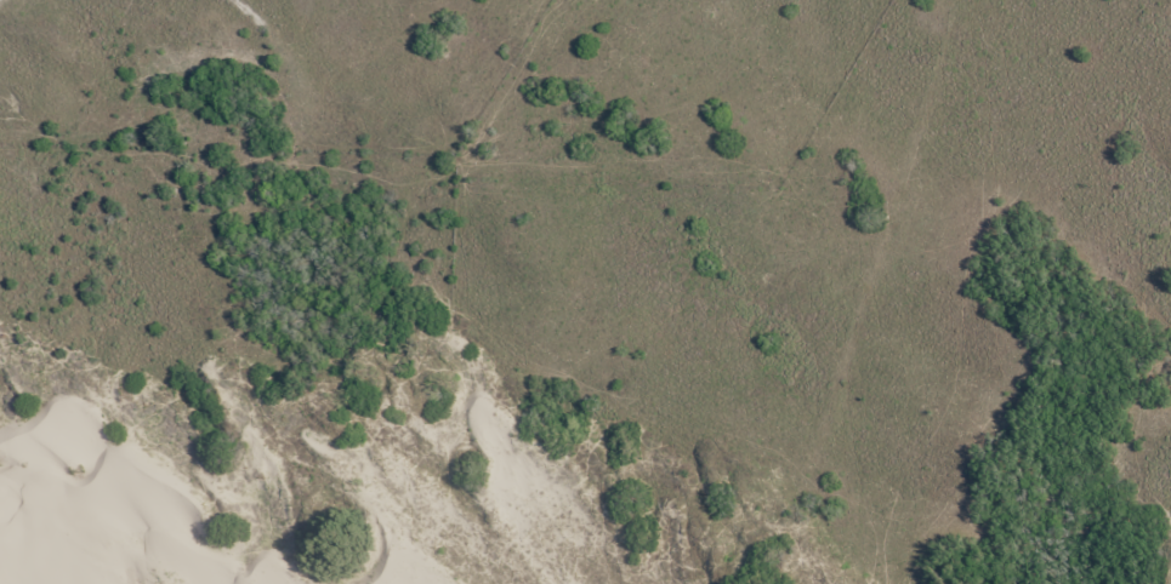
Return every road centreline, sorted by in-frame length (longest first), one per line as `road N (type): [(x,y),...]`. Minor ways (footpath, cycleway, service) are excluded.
road 1 (residential): [(997,0),(814,500),(808,565),(797,583)]

